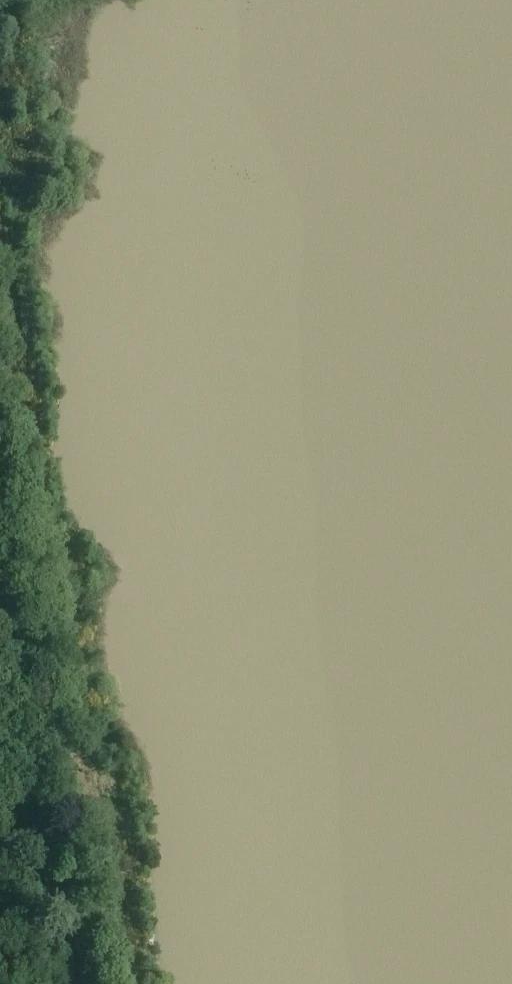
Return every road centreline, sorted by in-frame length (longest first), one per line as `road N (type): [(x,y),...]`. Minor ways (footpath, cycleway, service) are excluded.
road 1 (track): [(0,815),(41,813),(0,562)]
road 2 (track): [(18,347),(0,213)]

